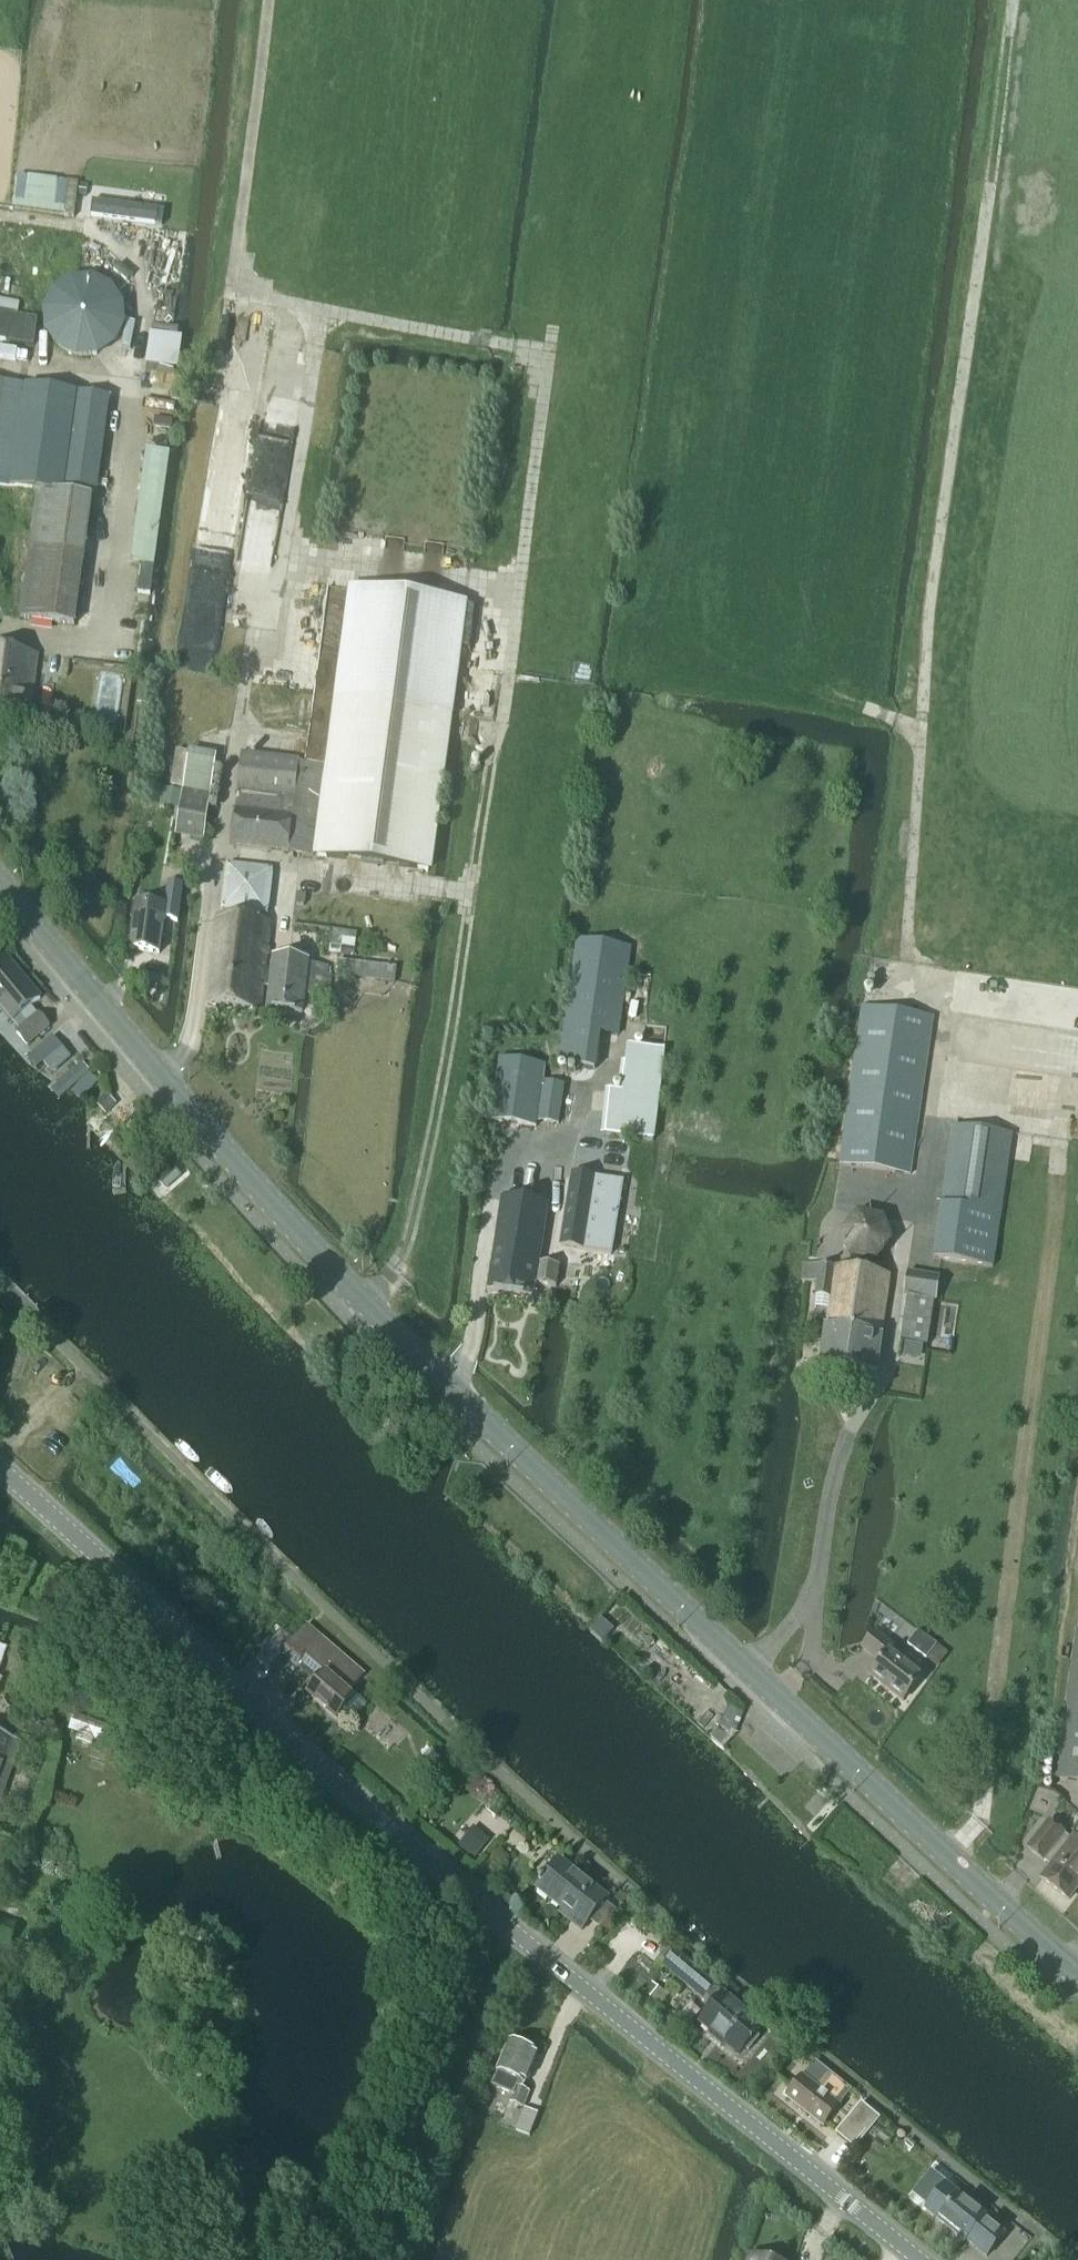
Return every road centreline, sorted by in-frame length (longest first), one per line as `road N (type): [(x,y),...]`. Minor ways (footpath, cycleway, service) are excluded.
road 1 (secondary): [(1077,1976),(741,1669),(370,1311),(0,888)]
road 2 (track): [(602,0),(430,1223),(412,1269),(370,1311)]
road 3 (tertiary): [(914,2259),(386,1827),(0,1470)]
road 4 (track): [(161,1078),(185,1055),(286,418),(221,391),(267,0)]
road 5 (track): [(741,1669),(811,1614),(847,1452),(889,1371),(907,1205),(931,1159),(958,1011),(907,983),(921,724),(831,695)]
road 6 (track): [(921,724),(925,633),(1017,0)]
road 7 (track): [(235,294),(550,355)]

